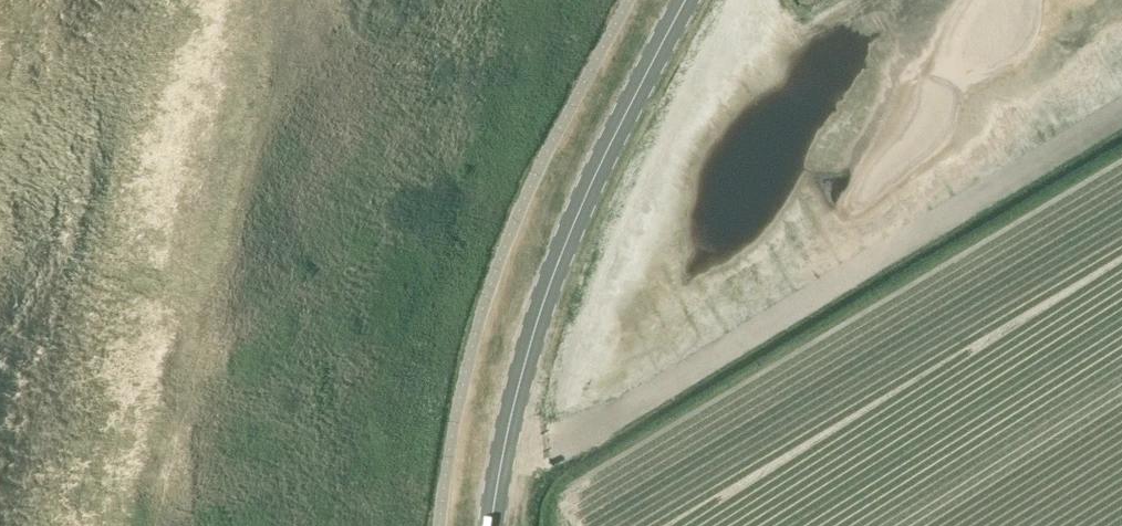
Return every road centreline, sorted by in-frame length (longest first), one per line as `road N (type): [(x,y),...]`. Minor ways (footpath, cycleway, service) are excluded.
road 1 (secondary): [(492,525),(514,407),(562,255),(686,0)]
road 2 (track): [(651,385),(503,457)]

